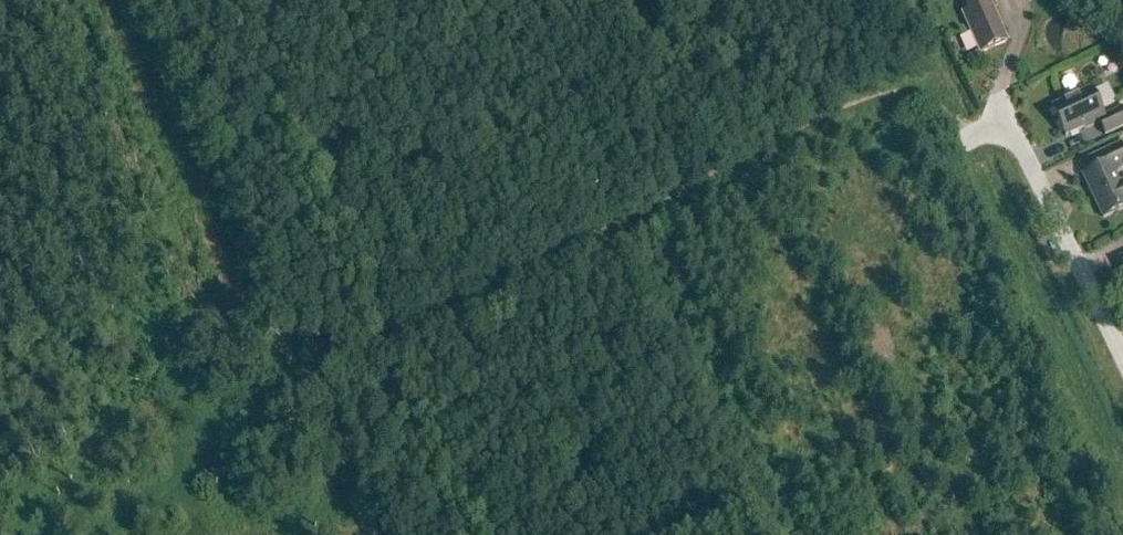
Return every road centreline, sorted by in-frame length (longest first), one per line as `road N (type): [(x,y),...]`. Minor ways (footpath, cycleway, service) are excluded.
road 1 (residential): [(1003,108),(1122,359)]

